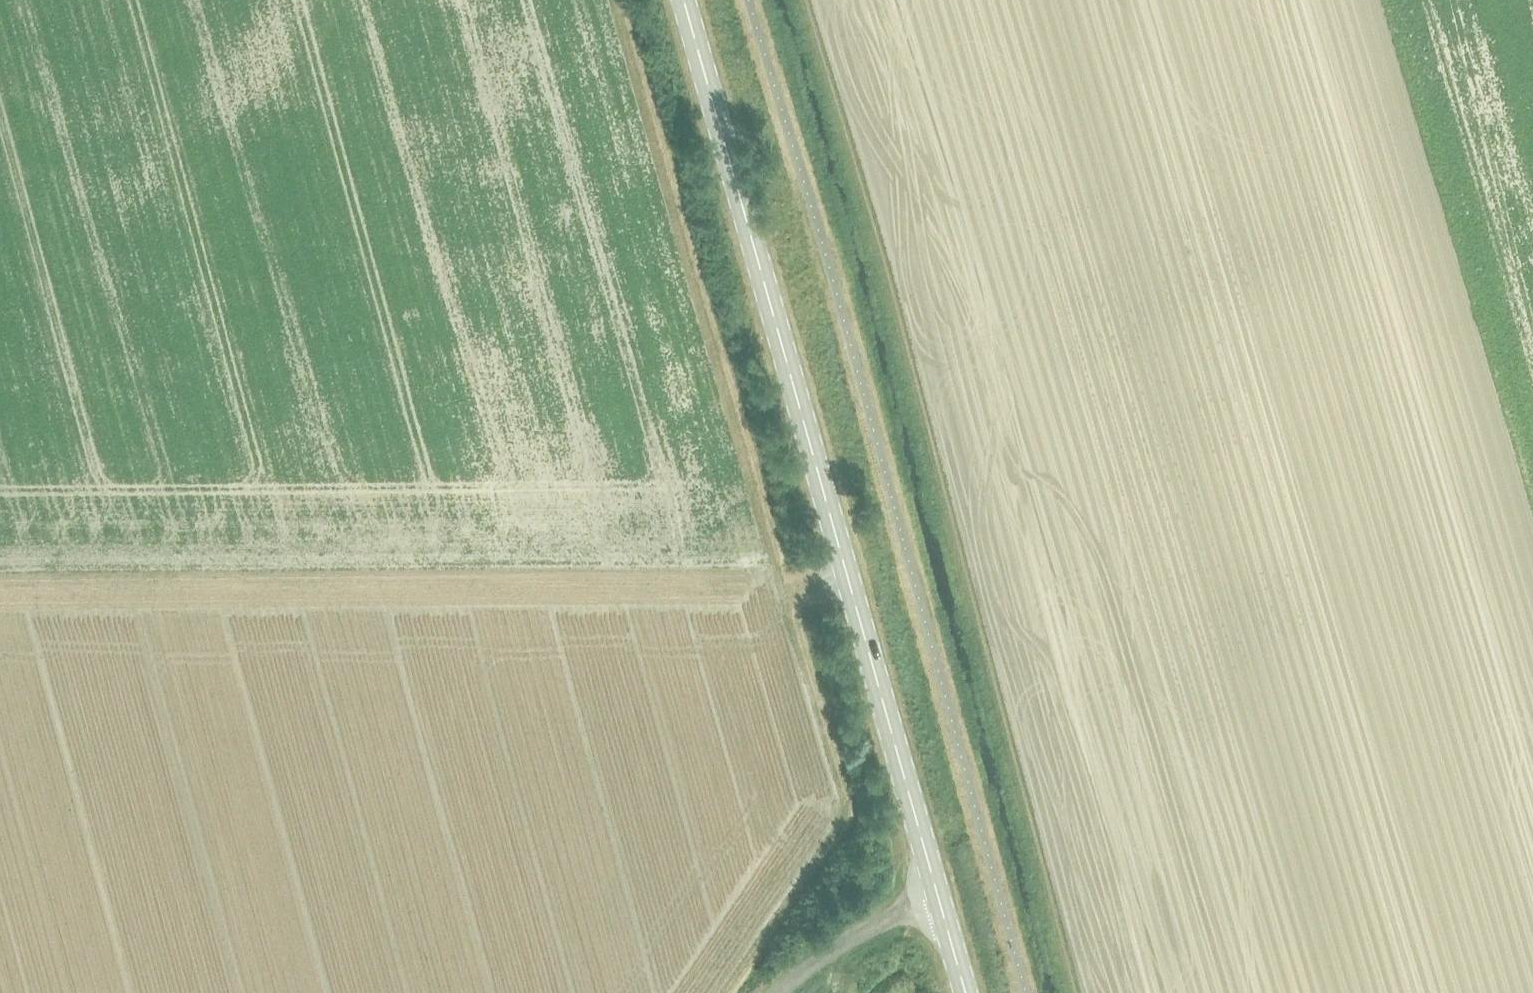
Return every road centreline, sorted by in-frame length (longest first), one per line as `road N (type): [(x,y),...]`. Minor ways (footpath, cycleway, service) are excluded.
road 1 (secondary): [(939,898),(685,0)]
road 2 (unclassified): [(775,992),(824,954),(939,898)]

